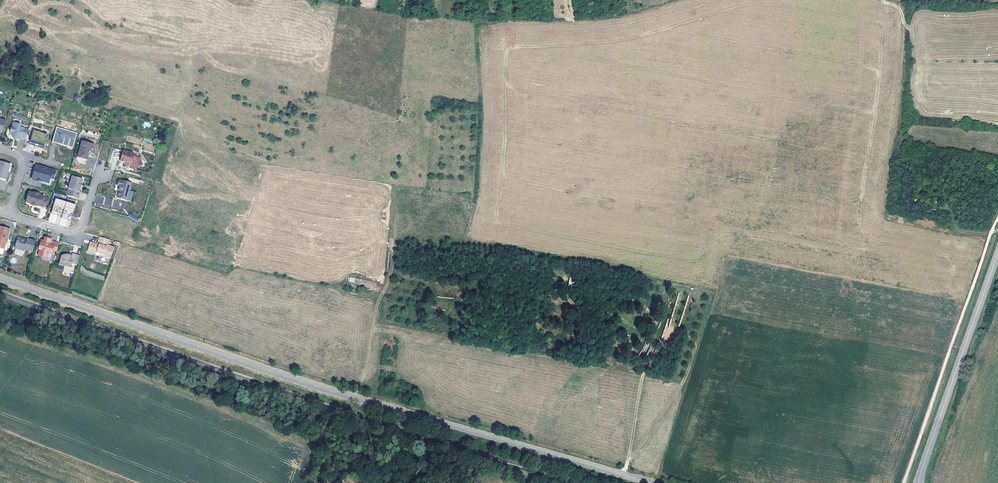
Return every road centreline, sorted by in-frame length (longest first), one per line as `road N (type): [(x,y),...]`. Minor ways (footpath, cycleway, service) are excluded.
road 1 (tertiary): [(651,482),(392,410),(0,278)]
road 2 (tertiary): [(997,252),(918,482)]
road 3 (residential): [(8,214),(75,233),(106,173)]

